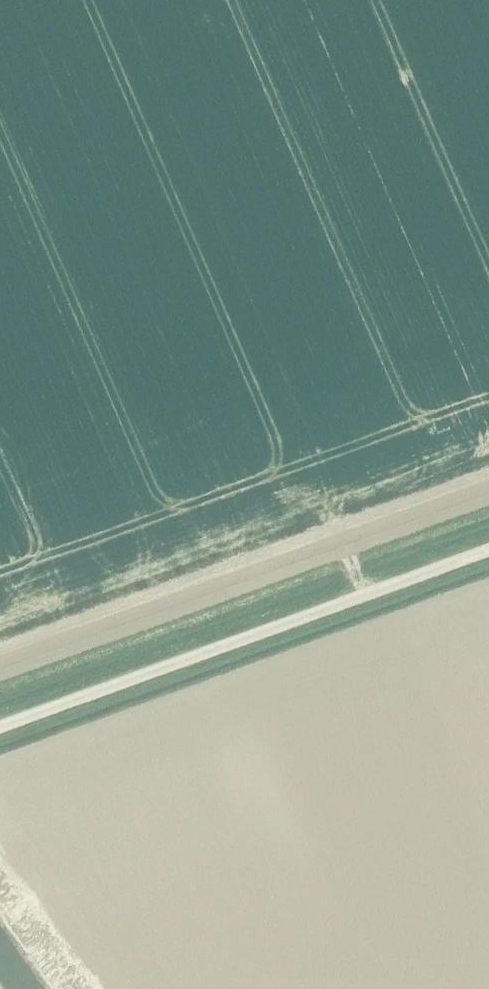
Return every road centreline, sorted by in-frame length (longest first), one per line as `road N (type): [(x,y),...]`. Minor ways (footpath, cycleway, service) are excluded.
road 1 (unclassified): [(0,729),(488,549)]

